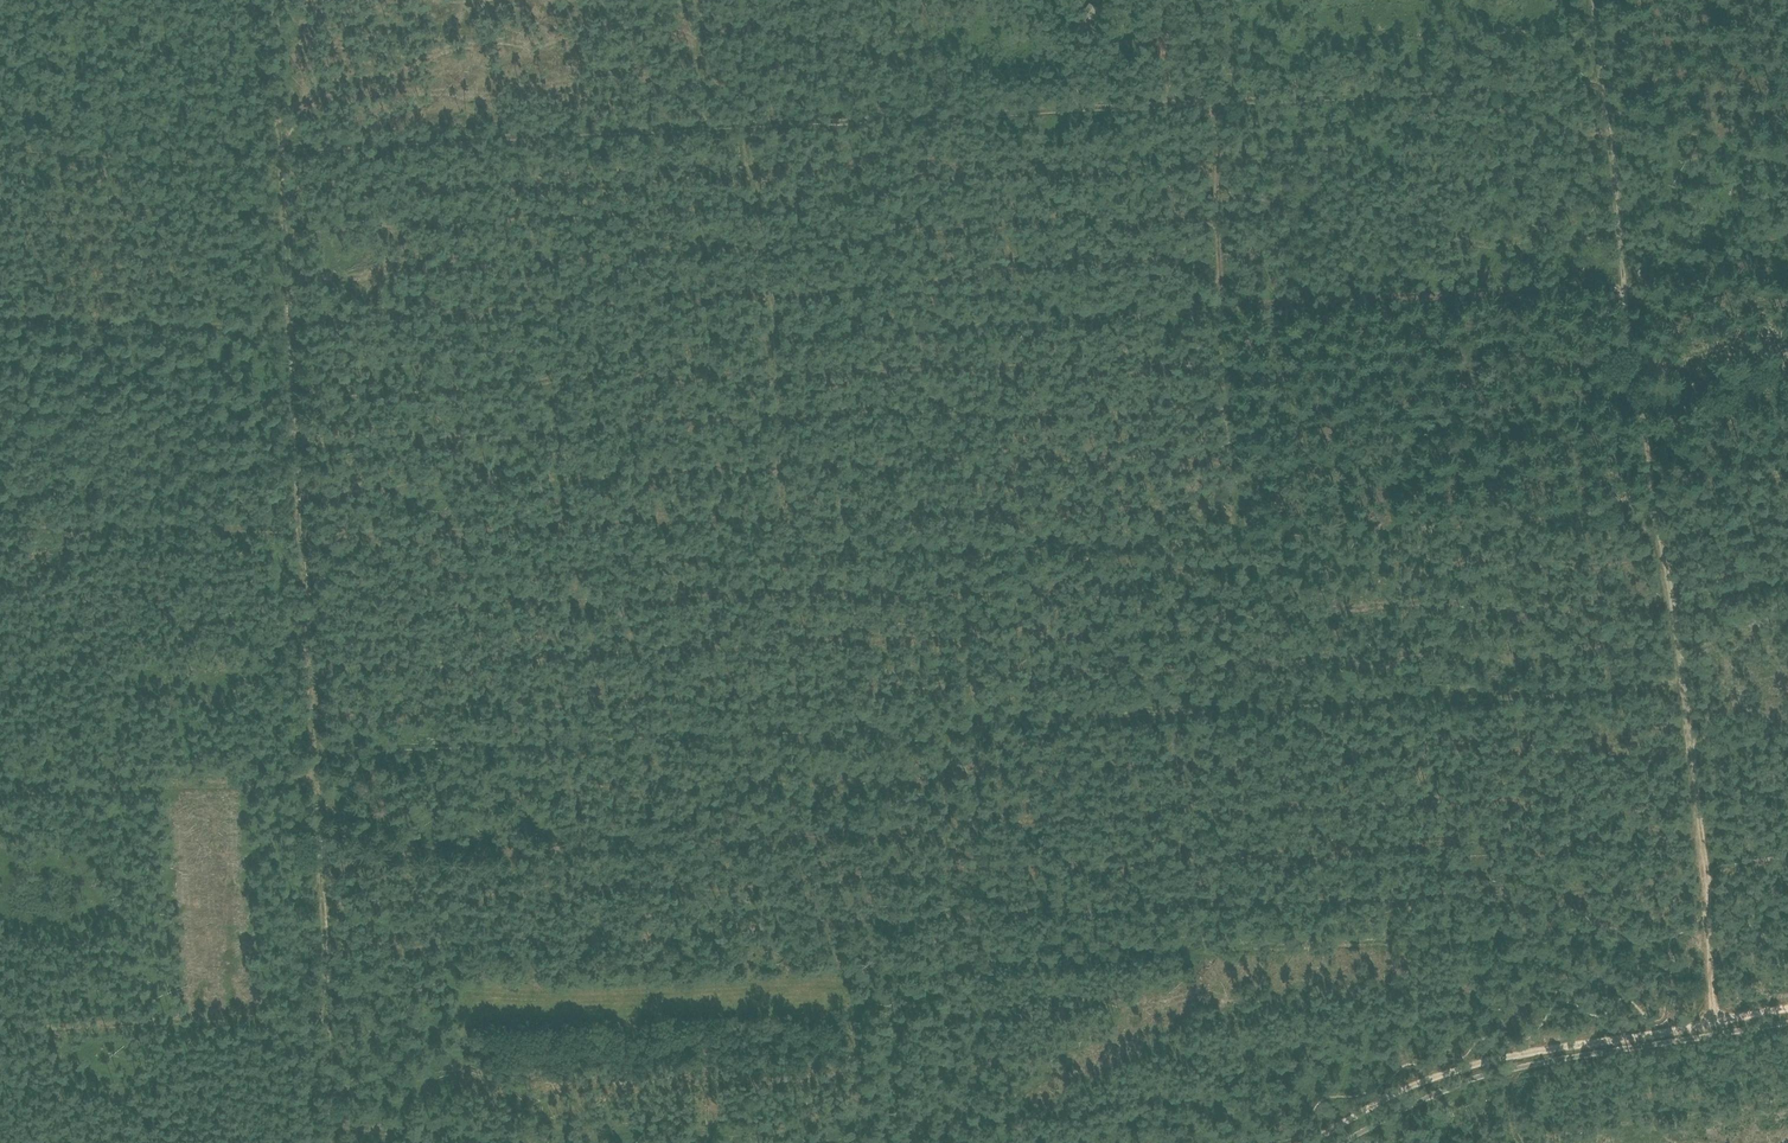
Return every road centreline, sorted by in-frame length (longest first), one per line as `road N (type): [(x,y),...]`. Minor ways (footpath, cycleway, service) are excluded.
road 1 (track): [(1591,0),(1705,870)]
road 2 (track): [(1301,1142),(1365,1107),(1493,1059),(1787,1010)]
road 3 (track): [(1706,911),(1709,1036)]

